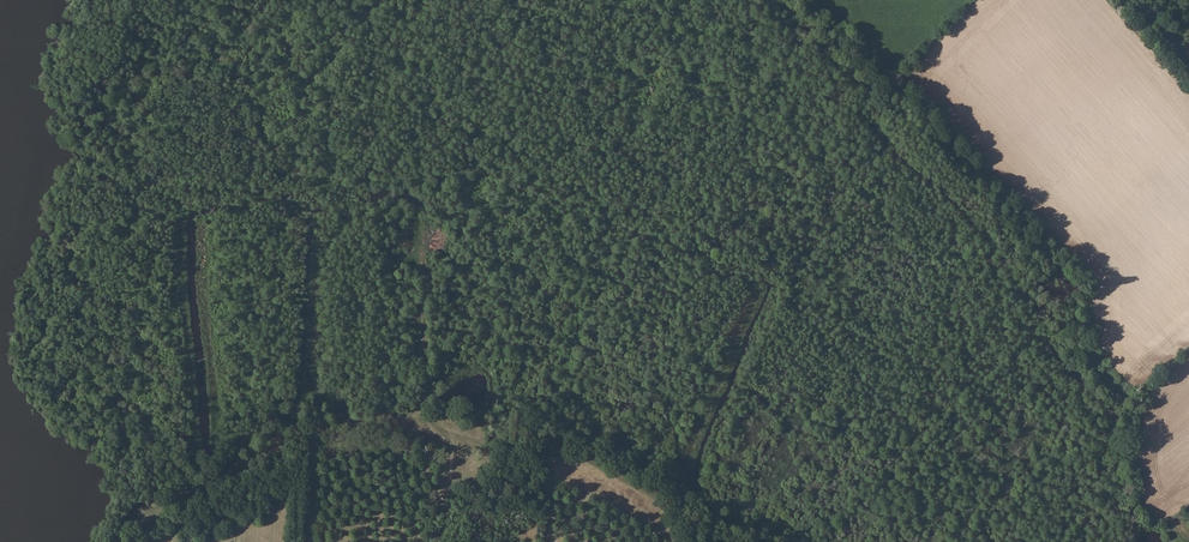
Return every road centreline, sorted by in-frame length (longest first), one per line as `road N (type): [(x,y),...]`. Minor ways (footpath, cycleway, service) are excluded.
road 1 (track): [(446,541),(451,453),(422,415)]

